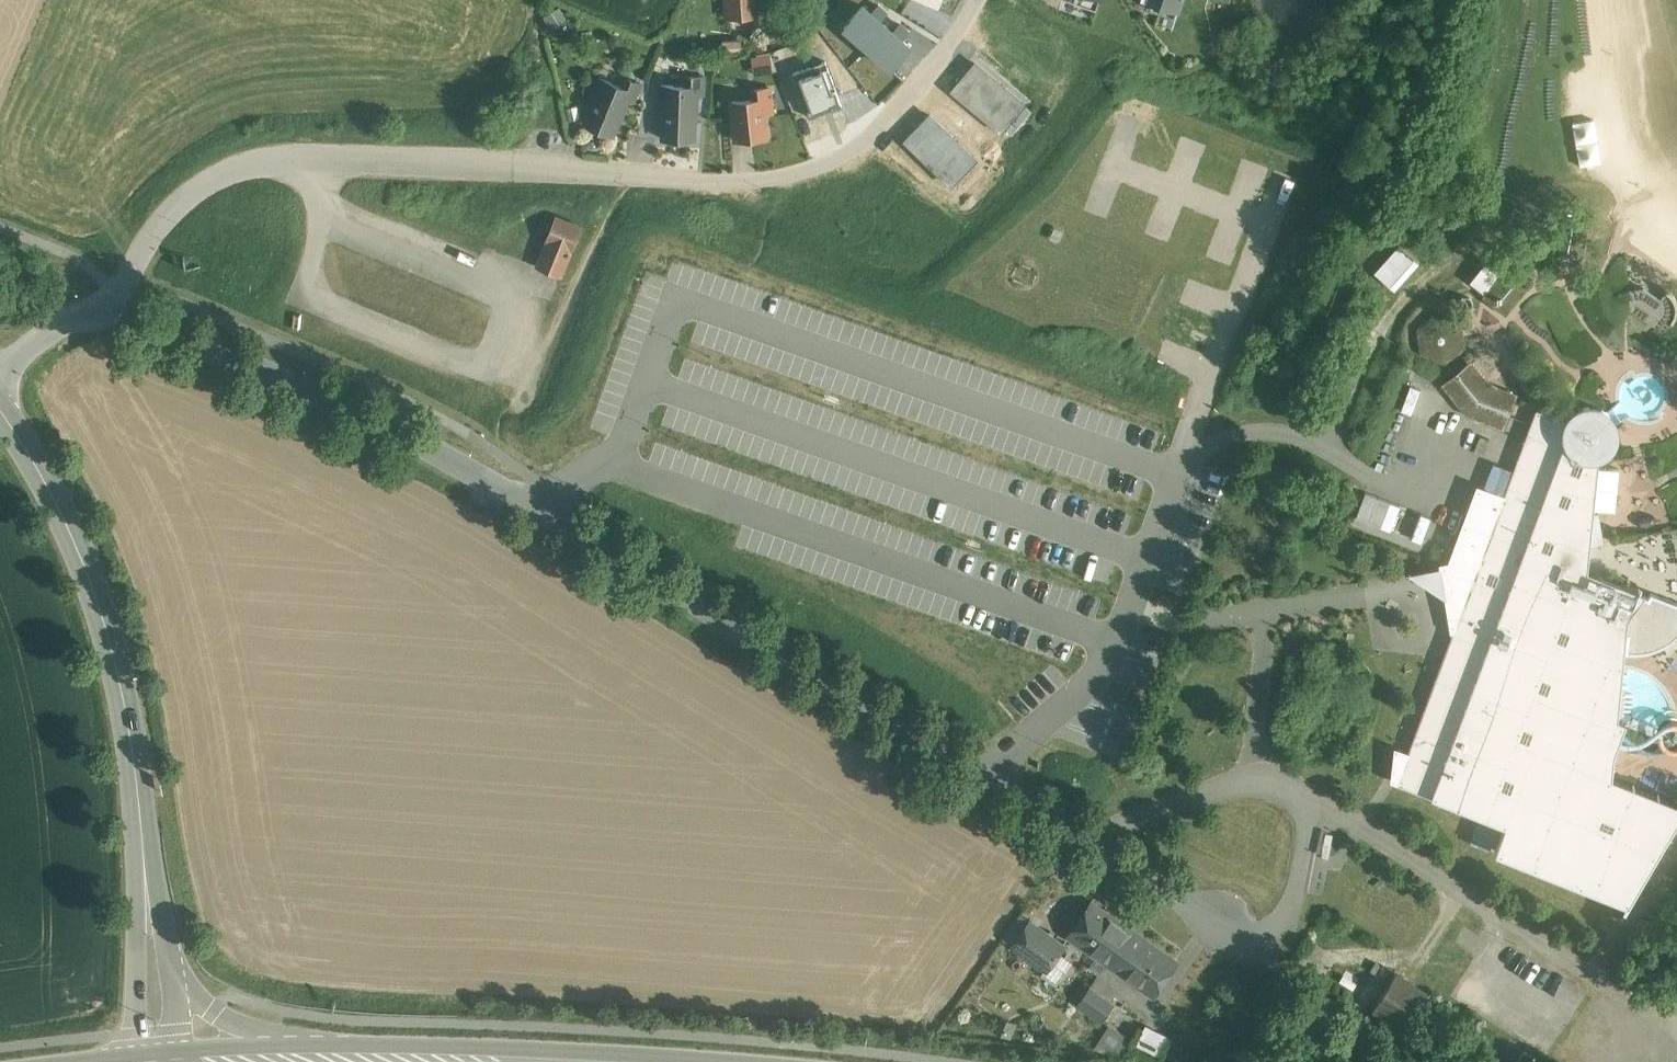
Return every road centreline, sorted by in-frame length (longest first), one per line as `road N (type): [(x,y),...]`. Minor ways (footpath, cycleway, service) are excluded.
road 1 (residential): [(113,305),(160,319),(489,481),(1084,836)]
road 2 (residential): [(980,0),(912,98),(870,135),(810,163),(705,177),(268,164),(217,175),(178,200),(140,248),(113,305)]
road 3 (unclassified): [(155,958),(140,742),(102,587),(50,474),(0,410)]
road 4 (unclassified): [(1252,945),(1290,912),(1310,842),(1308,799),(1253,778),(1084,836)]
road 5 (primary): [(660,1061),(377,1057)]
road 6 (primary): [(377,1057),(238,1023),(155,958)]
road 7 (unclassified): [(1084,836),(1252,945)]
road 8 (residential): [(0,369),(61,320),(113,305)]

